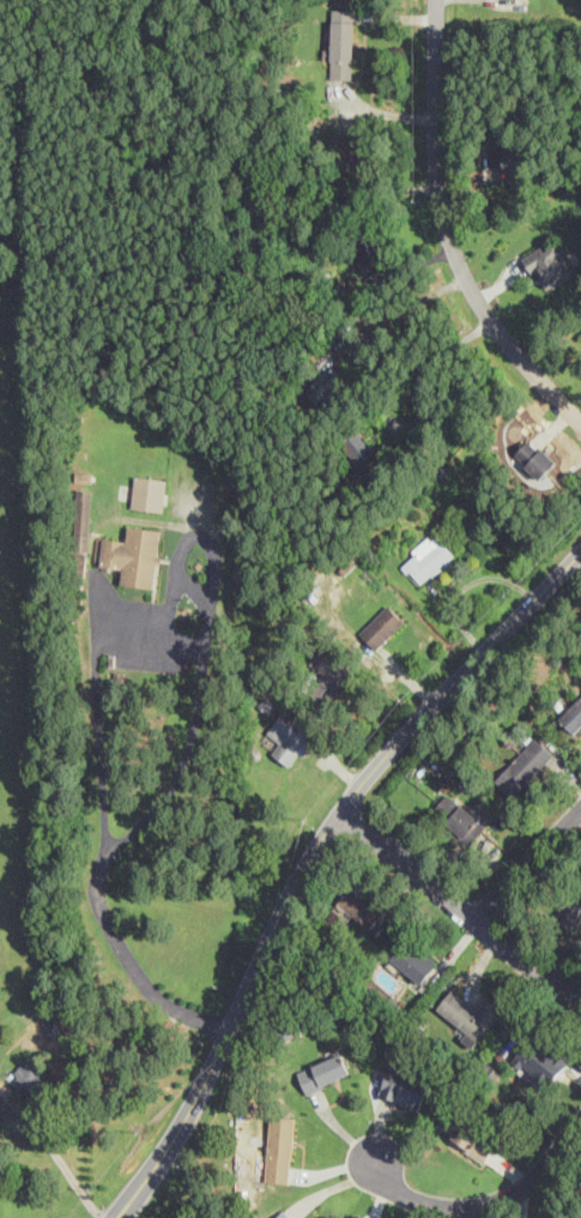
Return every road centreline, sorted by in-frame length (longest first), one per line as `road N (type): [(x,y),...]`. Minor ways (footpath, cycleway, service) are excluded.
road 1 (tertiary): [(117,1217),(178,1136),(308,855),(359,786),(580,552)]
road 2 (residential): [(580,422),(490,319),(453,247),(437,176),(437,0)]
road 3 (residential): [(346,807),(580,1002)]
road 4 (residential): [(364,1160),(414,1199),(460,1210),(508,1200),(580,1124)]
road 5 (residential): [(476,916),(580,807)]

